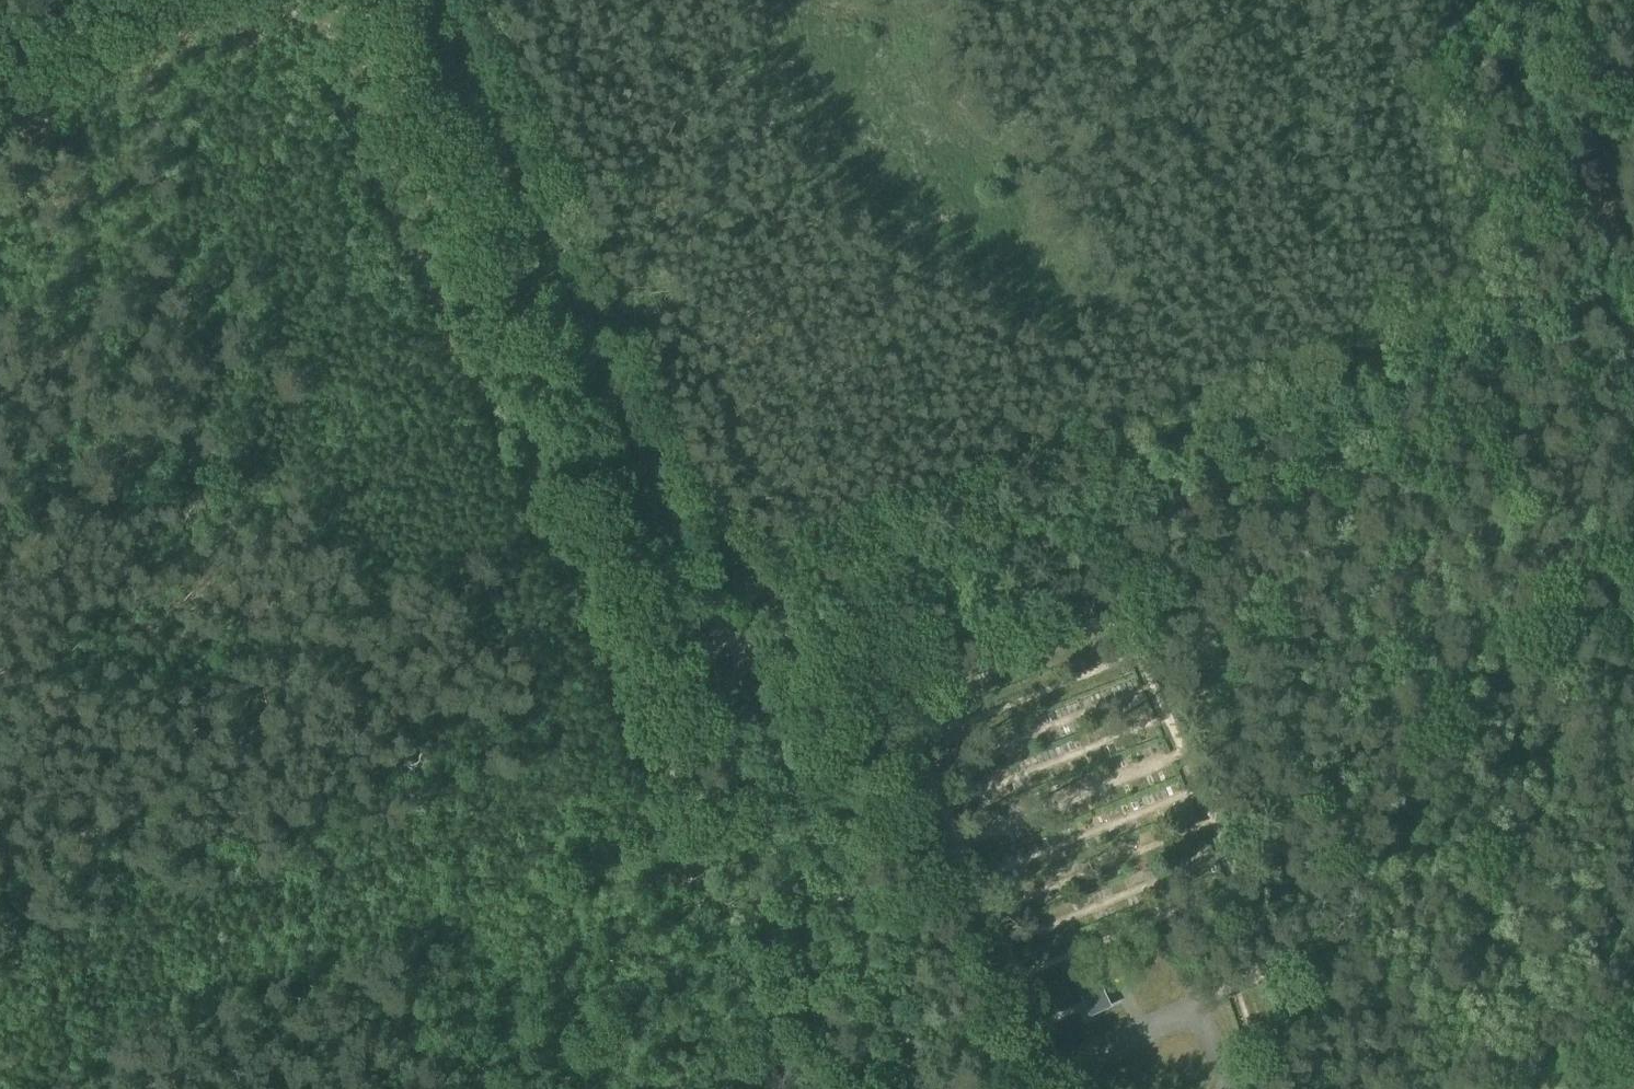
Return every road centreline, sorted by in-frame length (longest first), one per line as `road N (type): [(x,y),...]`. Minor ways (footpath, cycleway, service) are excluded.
road 1 (unclassified): [(733,650),(1596,292),(1611,269),(1612,243),(1533,87),(1522,24),(1530,0)]
road 2 (track): [(787,1088),(283,0)]
road 3 (unclassified): [(733,650),(438,0)]
road 4 (unclassified): [(916,1088),(733,650)]

